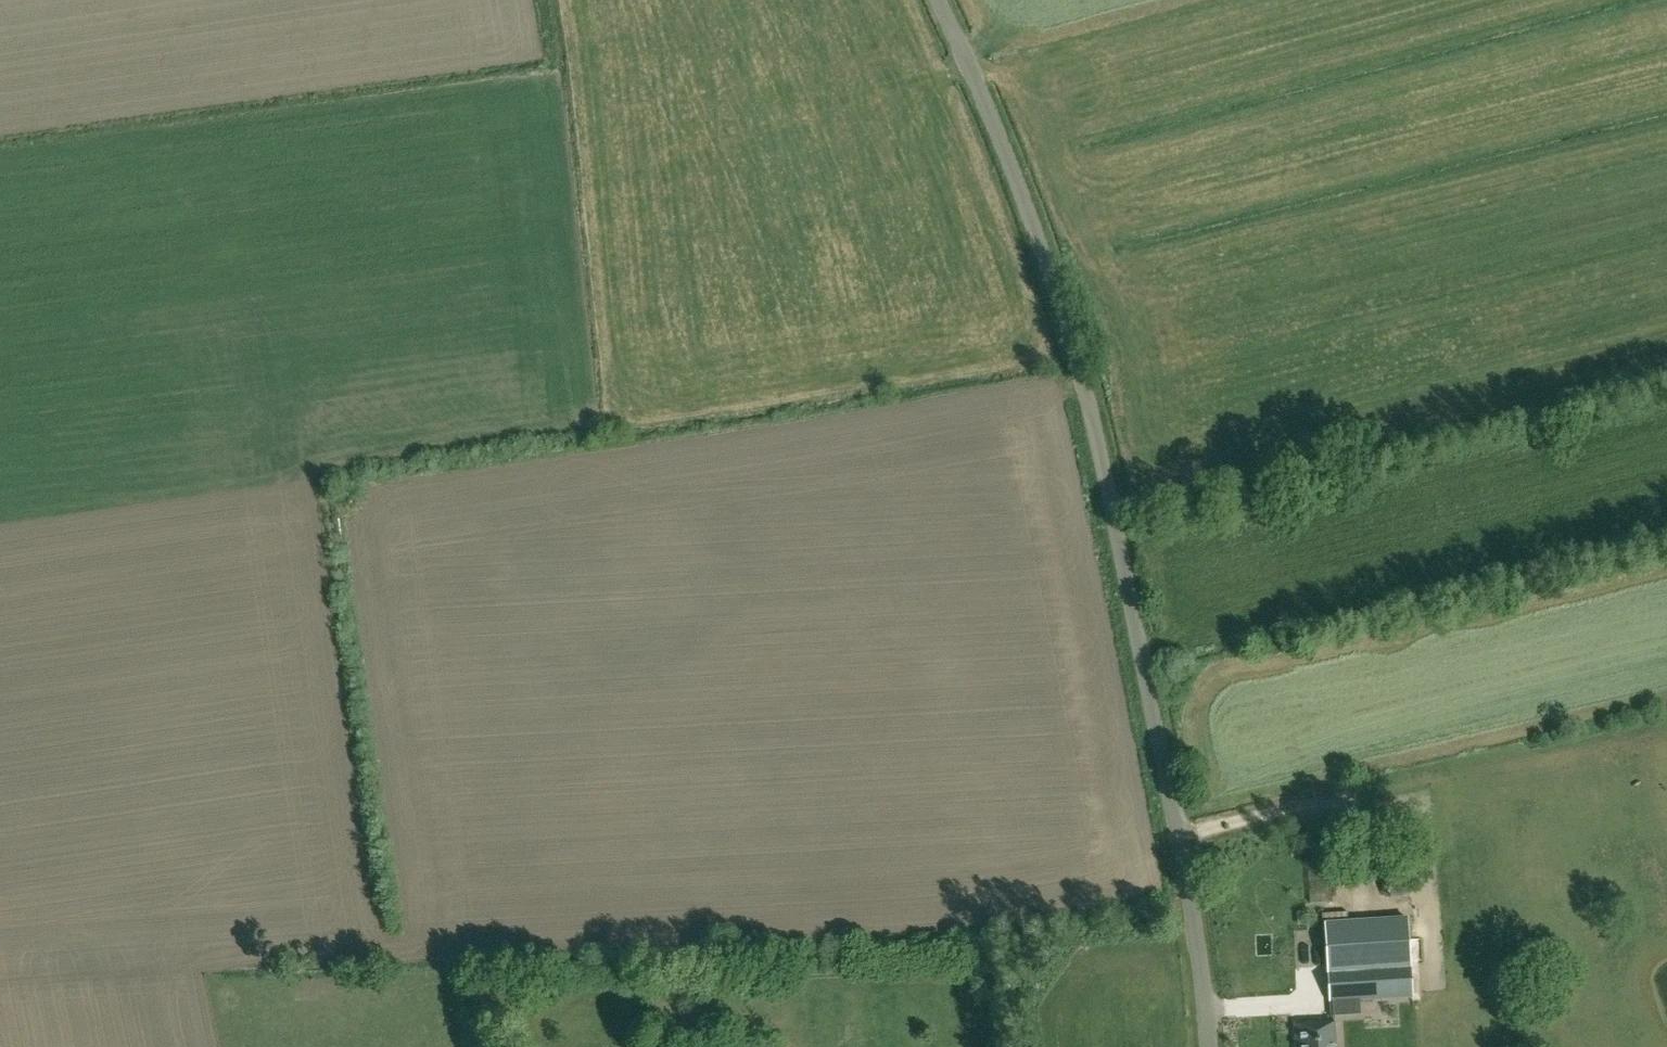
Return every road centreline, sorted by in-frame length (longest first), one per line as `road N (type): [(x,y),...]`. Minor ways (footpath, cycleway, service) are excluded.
road 1 (unclassified): [(1219,1046),(1175,755),(1124,559),(1094,394),(1038,231),(936,0)]

